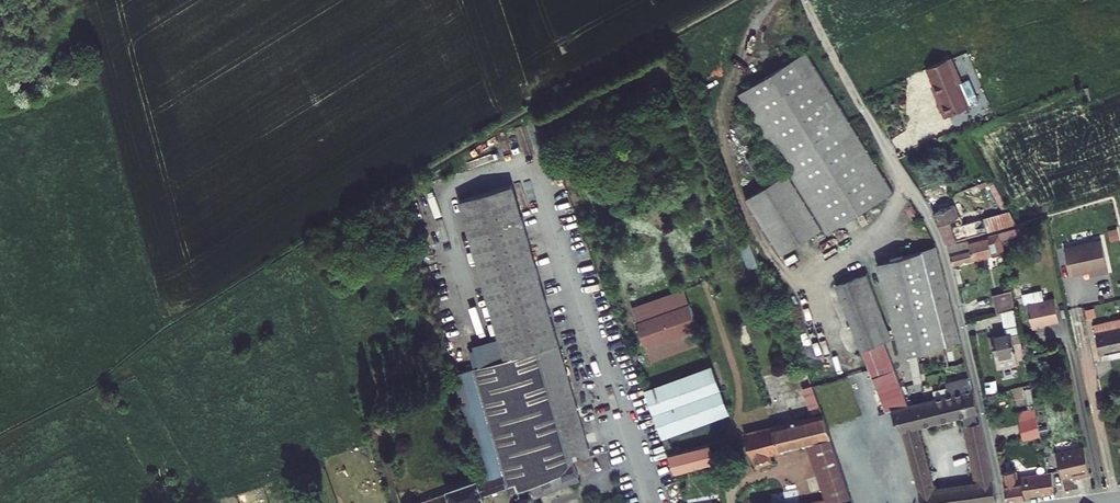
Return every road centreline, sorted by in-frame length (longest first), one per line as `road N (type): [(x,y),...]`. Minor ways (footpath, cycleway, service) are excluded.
road 1 (residential): [(1003,502),(940,246),(831,54)]

